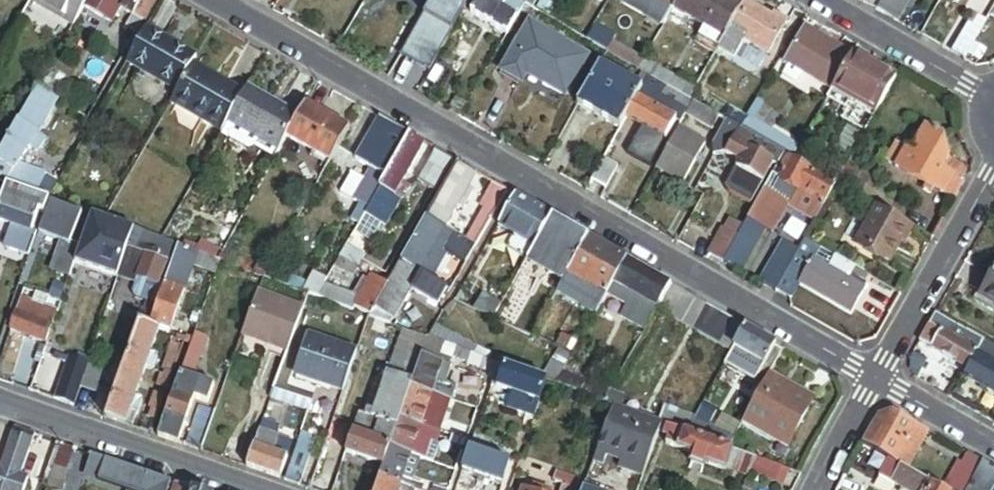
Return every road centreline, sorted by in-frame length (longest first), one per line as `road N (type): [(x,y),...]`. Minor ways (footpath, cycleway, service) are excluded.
road 1 (residential): [(208,0),(874,377)]
road 2 (residential): [(252,489),(0,400)]
road 3 (residential): [(993,173),(874,377)]
road 4 (residential): [(824,0),(986,92)]
road 5 (residential): [(874,377),(993,445)]
road 6 (residential): [(874,377),(817,489)]

